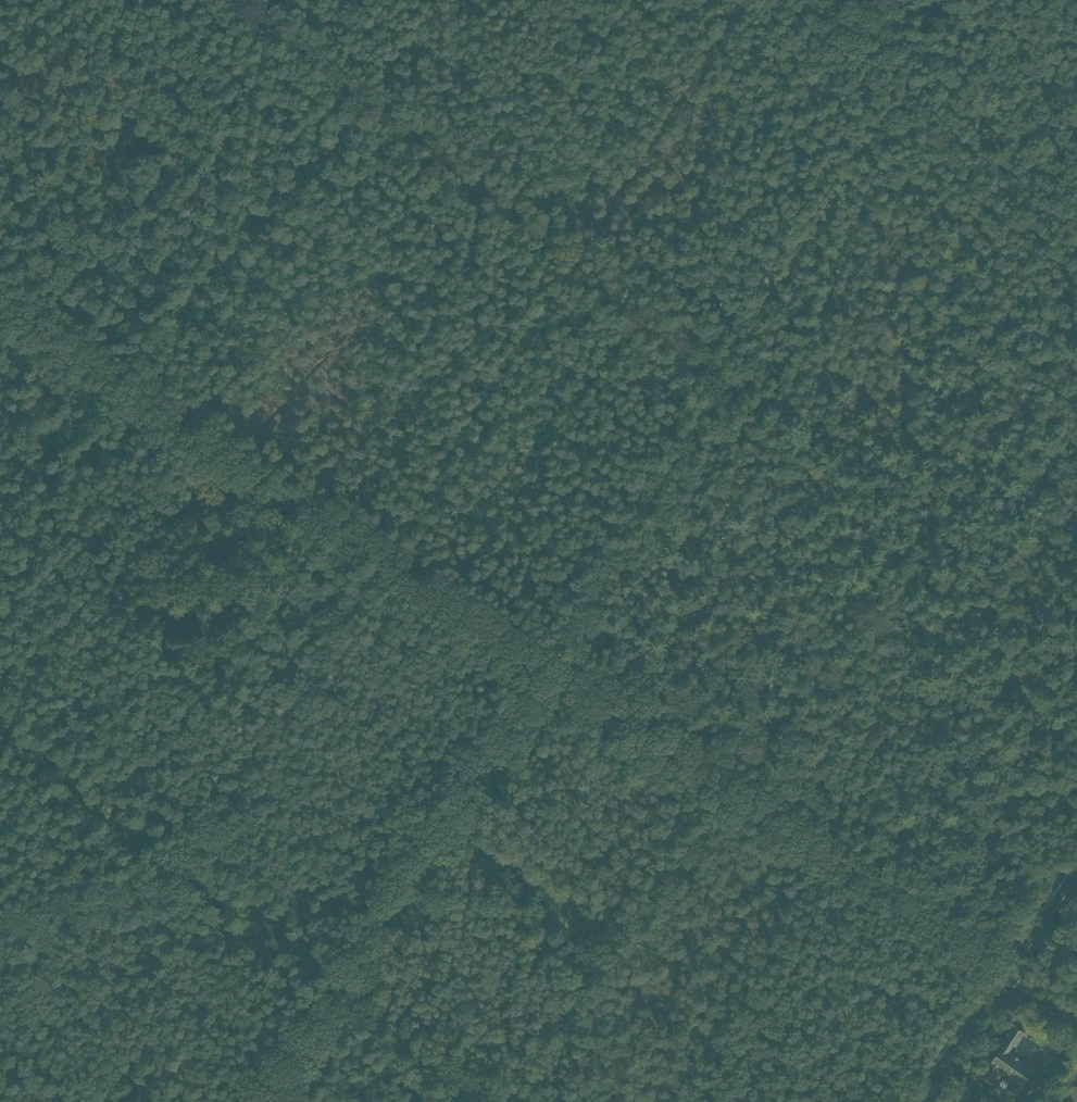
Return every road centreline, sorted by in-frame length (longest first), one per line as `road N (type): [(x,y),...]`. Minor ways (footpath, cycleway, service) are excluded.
road 1 (residential): [(1002,974),(915,1101)]
road 2 (residential): [(1076,866),(1002,974)]

